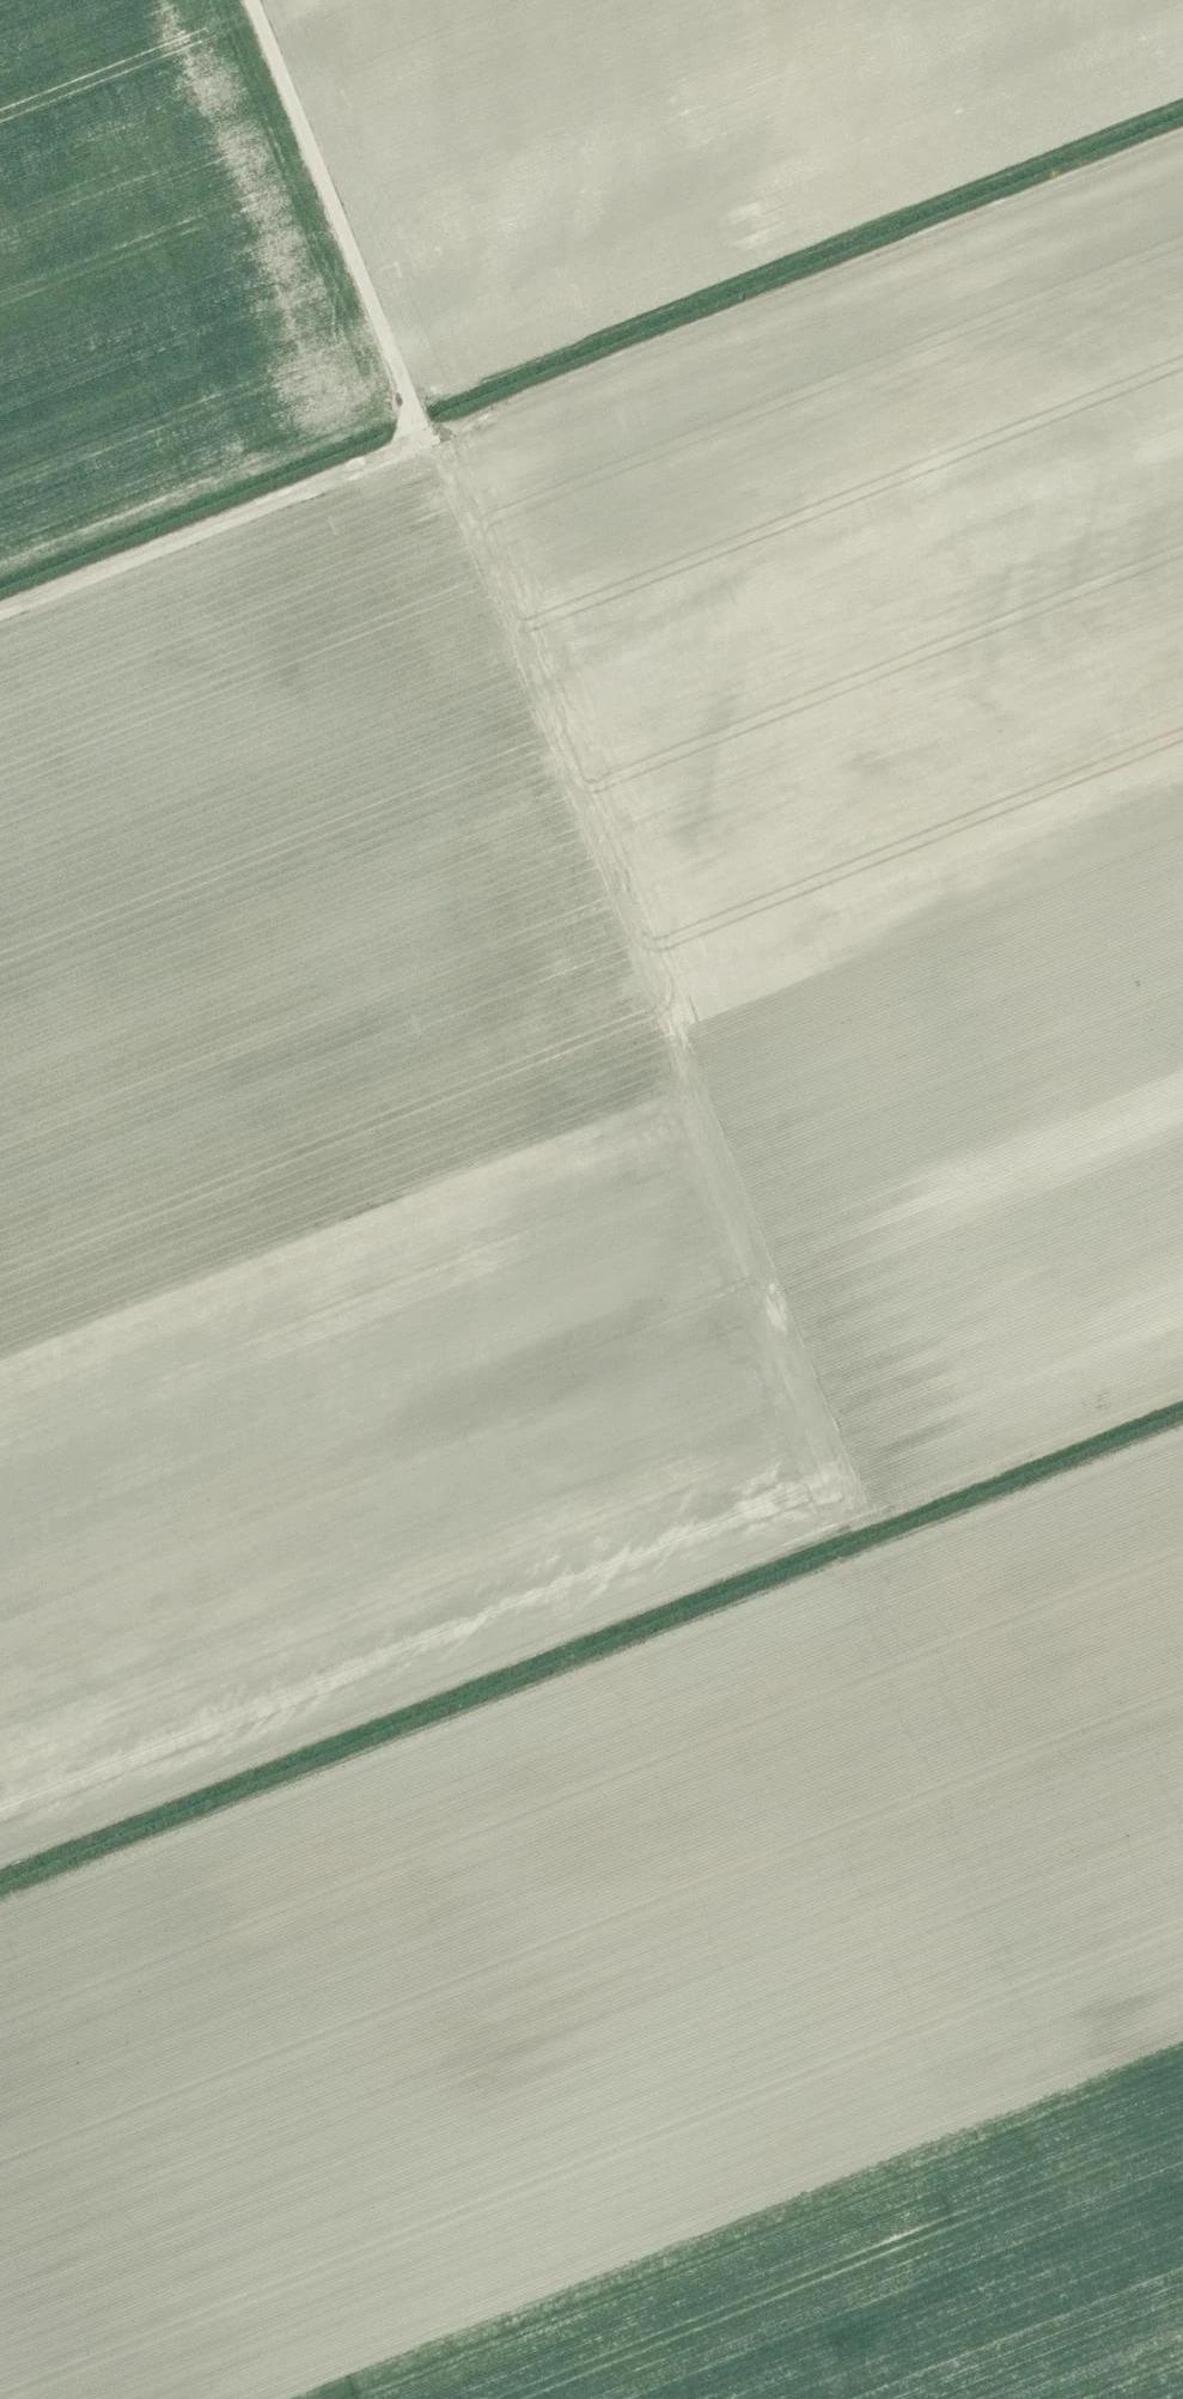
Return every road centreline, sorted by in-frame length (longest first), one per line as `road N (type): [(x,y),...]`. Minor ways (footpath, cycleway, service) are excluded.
road 1 (track): [(0,609),(428,438),(254,0)]

